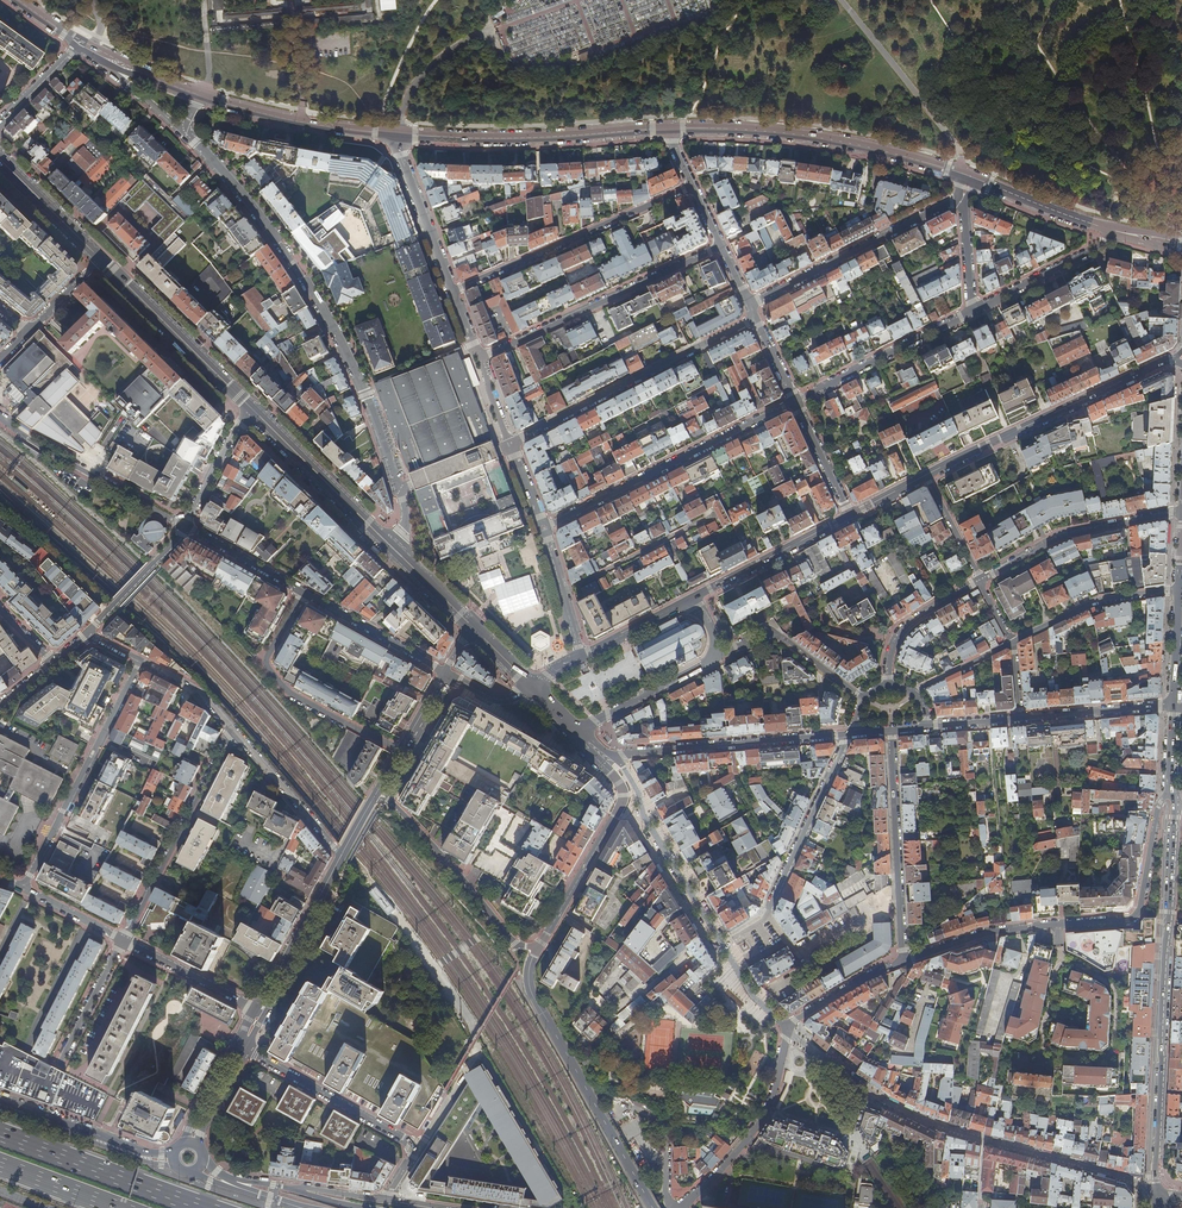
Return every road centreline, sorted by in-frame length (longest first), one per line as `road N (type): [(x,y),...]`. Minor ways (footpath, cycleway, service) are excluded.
road 1 (residential): [(390,545),(404,527),(402,499),(366,394),(293,260),(183,132)]
road 2 (residential): [(1154,1198),(1132,1180),(950,1129),(874,1095),(788,1029)]
road 3 (secondary): [(1162,1198),(1155,1177),(1174,799)]
road 4 (residential): [(903,960),(1001,930),(1136,916),(1158,808),(1173,787)]
road 5 (track): [(564,1174),(476,1026),(396,914)]
road 6 (tertiary): [(969,177),(833,139),(665,128)]
road 7 (primary): [(542,946),(533,991),(656,1207)]
road 8 (residential): [(544,528),(794,401)]
road 9 (secondary): [(1176,359),(928,478)]
road 10 (residential): [(755,319),(512,445)]
road 11 (tertiary): [(665,128),(398,134)]
road 12 (residential): [(482,357),(722,245)]
road 13 (residential): [(693,186),(453,292)]
road 14 (residential): [(850,733),(768,913),(721,946)]
road 15 (residential): [(24,888),(140,662)]
road 16 (primary): [(580,736),(620,782),(625,799),(542,946)]
road 17 (residential): [(304,592),(267,666),(288,692),(401,750)]
road 18 (residential): [(614,755),(850,733)]
road 19 (residential): [(235,731),(124,940)]
road 20 (residential): [(542,946),(515,944),(377,791)]
road 21 (residential): [(956,199),(749,306)]
road 22 (residential): [(903,960),(890,730)]
road 23 (residential): [(614,755),(721,946)]
road 24 (residential): [(979,581),(1062,535),(1181,512)]
road 25 (motorway): [(203,1207),(0,1134)]
road 26 (primary): [(100,259),(253,409)]
road 27 (residential): [(788,1029),(764,1118),(681,1207)]
road 28 (residential): [(184,526),(0,417)]
road 29 (residential): [(242,1047),(419,1146)]
road 30 (tertiary): [(398,134),(277,116),(200,94)]
road 31 (residential): [(794,401),(972,311)]
road 32 (primary): [(253,409),(390,545)]
road 33 (secondary): [(0,1108),(176,1165)]
road 34 (secondary): [(849,517),(686,604)]
road 35 (secondary): [(174,1153),(144,1152),(0,1099)]
road 36 (residential): [(1013,642),(1100,599),(1181,588)]
road 37 (tertiary): [(260,1012),(343,856)]
road 38 (residential): [(863,697),(771,632),(715,659)]
road 39 (residential): [(398,134),(453,292)]
road 40 (residential): [(972,311),(1110,241),(1114,230)]
road 41 (residential): [(343,856),(235,731)]
road 42 (residential): [(444,673),(304,592)]
road 43 (residential): [(574,730),(715,659)]
road 44 (residential): [(1021,718),(1177,705)]
road 45 (tertiary): [(1114,230),(969,177)]
road 46 (residential): [(124,940),(260,1012)]
road 47 (residential): [(889,683),(902,630),(979,581)]
road 48 (residential): [(184,526),(87,632)]
road 49 (primary): [(0,160),(100,259)]
road 50 (residential): [(304,592),(184,526)]
road 51 (residential): [(253,409),(184,526)]
road 52 (residential): [(788,1029),(903,960)]
road 53 (residential): [(544,528),(582,656)]
road 54 (residential): [(849,517),(794,401)]
road 55 (motorway): [(0,1164),(119,1207)]

